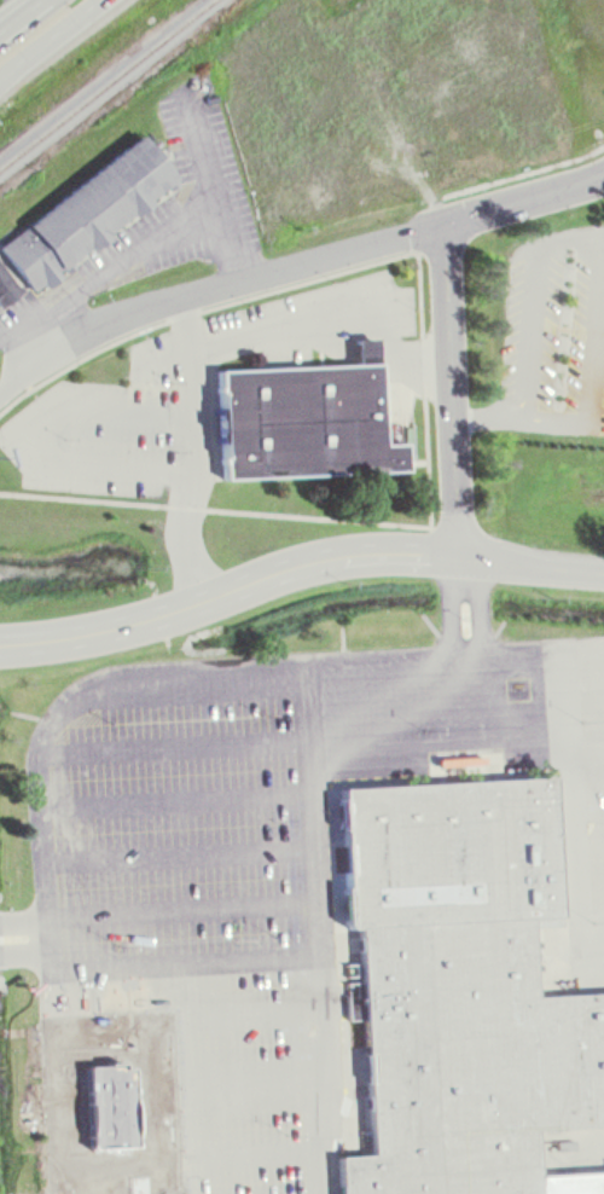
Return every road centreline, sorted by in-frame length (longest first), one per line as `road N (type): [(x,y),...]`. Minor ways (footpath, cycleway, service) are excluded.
road 1 (residential): [(603,570),(381,555),(307,564),(138,622),(0,643)]
road 2 (residential): [(24,366),(115,319),(603,175)]
road 3 (residential): [(460,557),(448,267),(440,228)]
road 4 (trunk): [(0,79),(106,0)]

